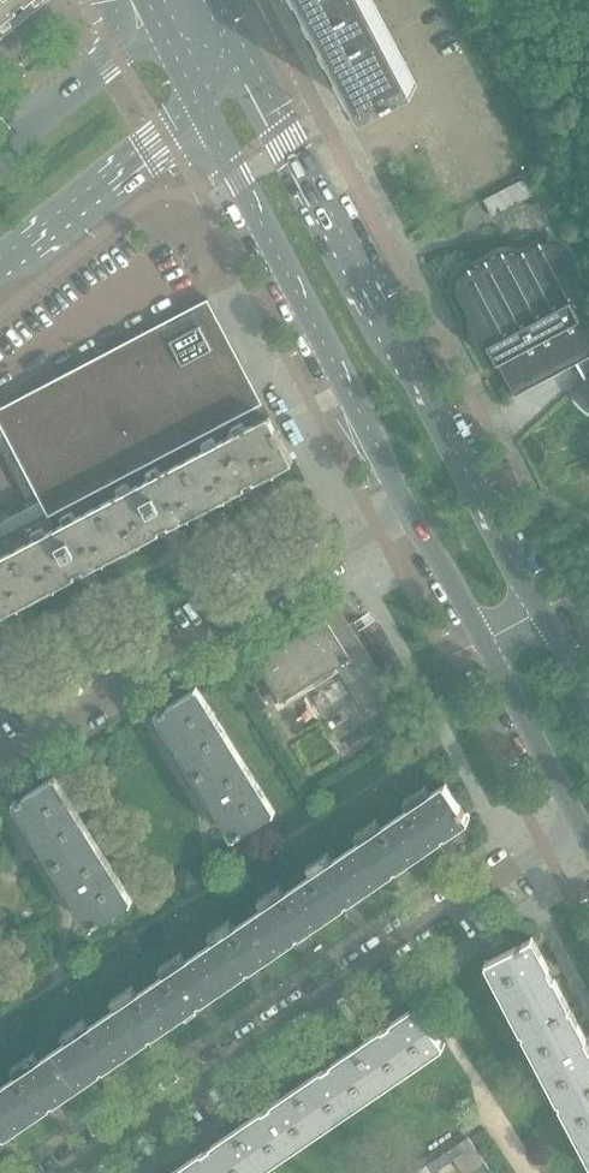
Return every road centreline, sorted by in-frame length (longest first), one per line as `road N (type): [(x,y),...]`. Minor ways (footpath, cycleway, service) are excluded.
road 1 (secondary): [(588,696),(230,30)]
road 2 (residential): [(575,821),(58,1172)]
road 3 (residential): [(410,509),(0,766)]
road 4 (secondary): [(202,116),(410,509)]
road 5 (secondary): [(410,509),(575,821)]
road 6 (secondary): [(0,260),(202,116)]
road 7 (secondary): [(149,29),(54,104)]

